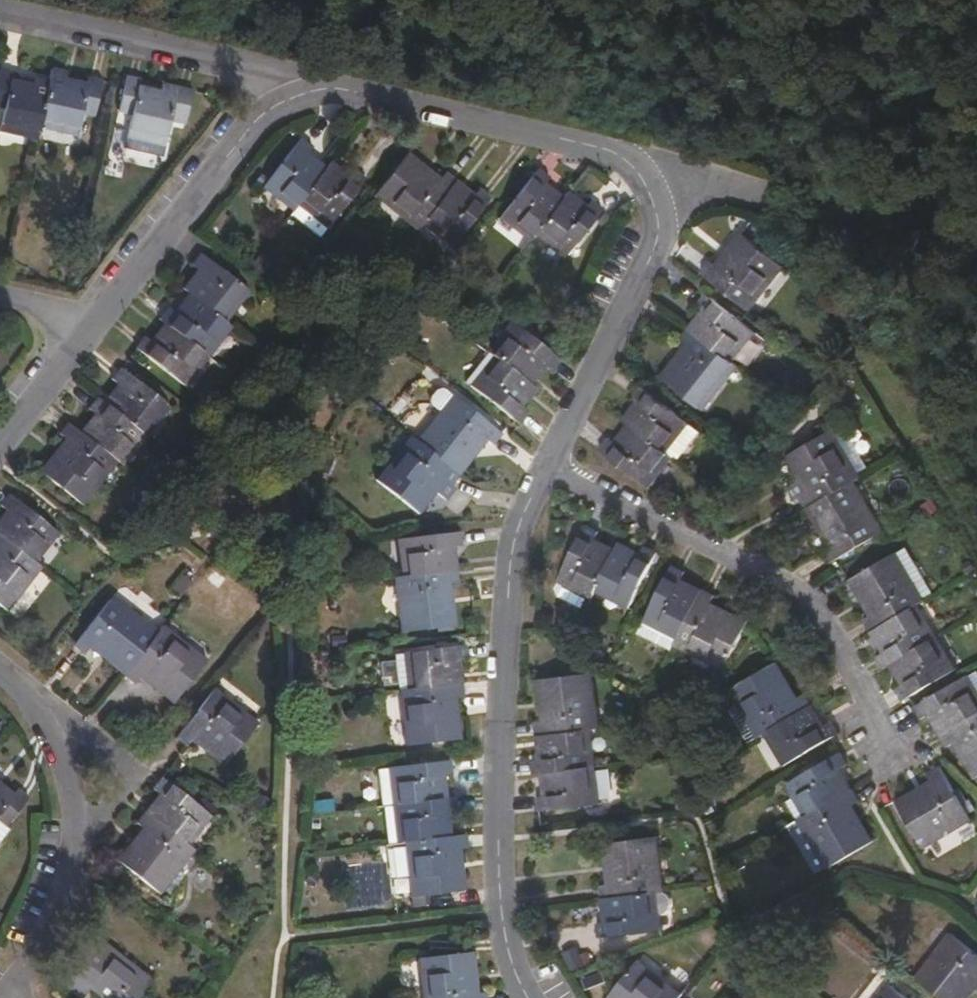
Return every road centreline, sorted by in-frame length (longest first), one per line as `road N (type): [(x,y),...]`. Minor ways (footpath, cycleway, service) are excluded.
road 1 (residential): [(308,89),(353,90),(599,144),(638,171),(651,202),(653,252),(519,538),(509,590),(503,905),(513,962),(530,997)]
road 2 (residential): [(0,444),(263,110),(308,89)]
road 3 (track): [(651,202),(770,178),(976,244)]
road 4 (residential): [(0,17),(308,89)]
road 5 (residential): [(56,715),(84,840),(137,780)]

